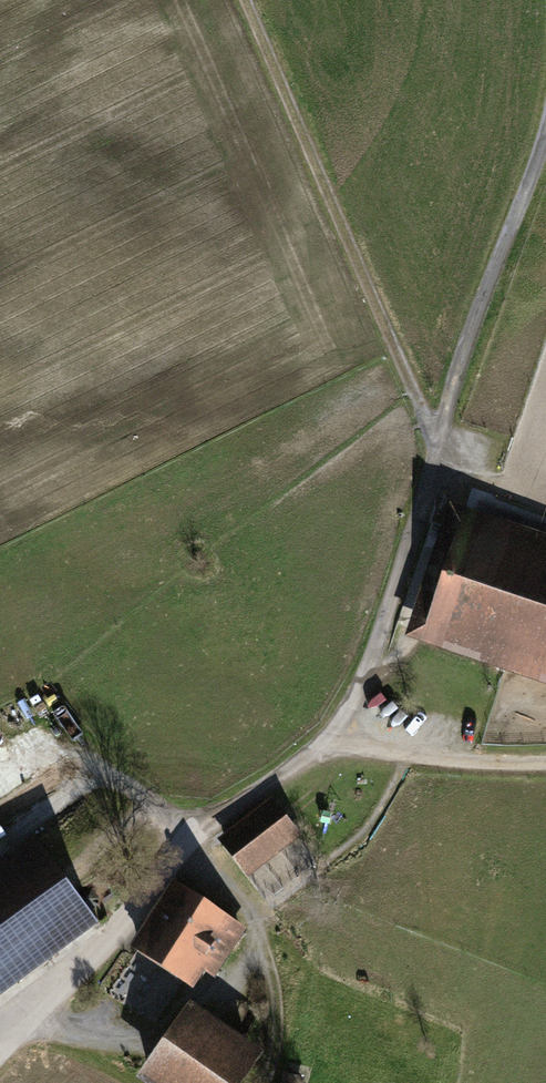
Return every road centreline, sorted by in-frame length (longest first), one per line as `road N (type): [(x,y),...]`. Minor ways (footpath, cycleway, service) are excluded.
road 1 (track): [(545,157),(356,702),(306,758),(191,842),(0,1046)]
road 2 (track): [(440,442),(248,0)]
road 3 (track): [(545,763),(441,762),(355,750),(325,736)]

